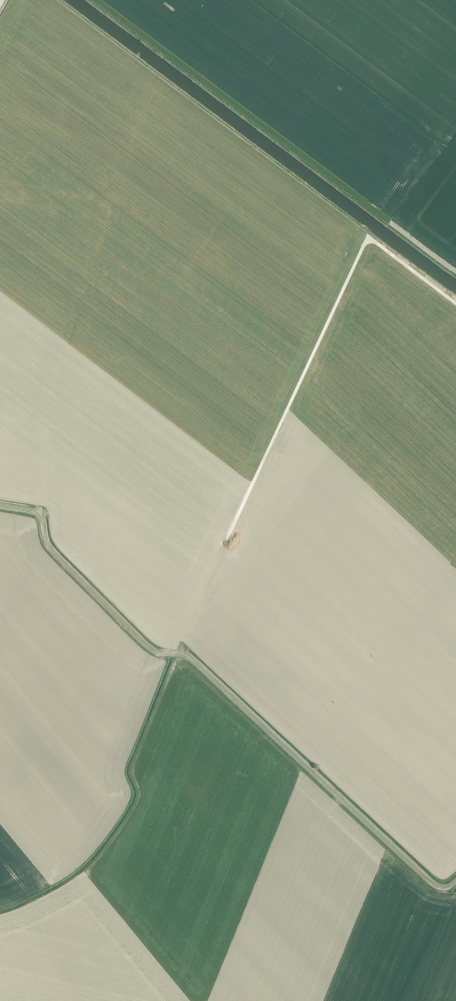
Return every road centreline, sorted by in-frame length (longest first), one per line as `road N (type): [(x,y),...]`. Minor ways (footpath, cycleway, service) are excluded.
road 1 (unclassified): [(455,883),(430,884),(190,660),(144,645),(50,549),(39,516),(0,507)]

